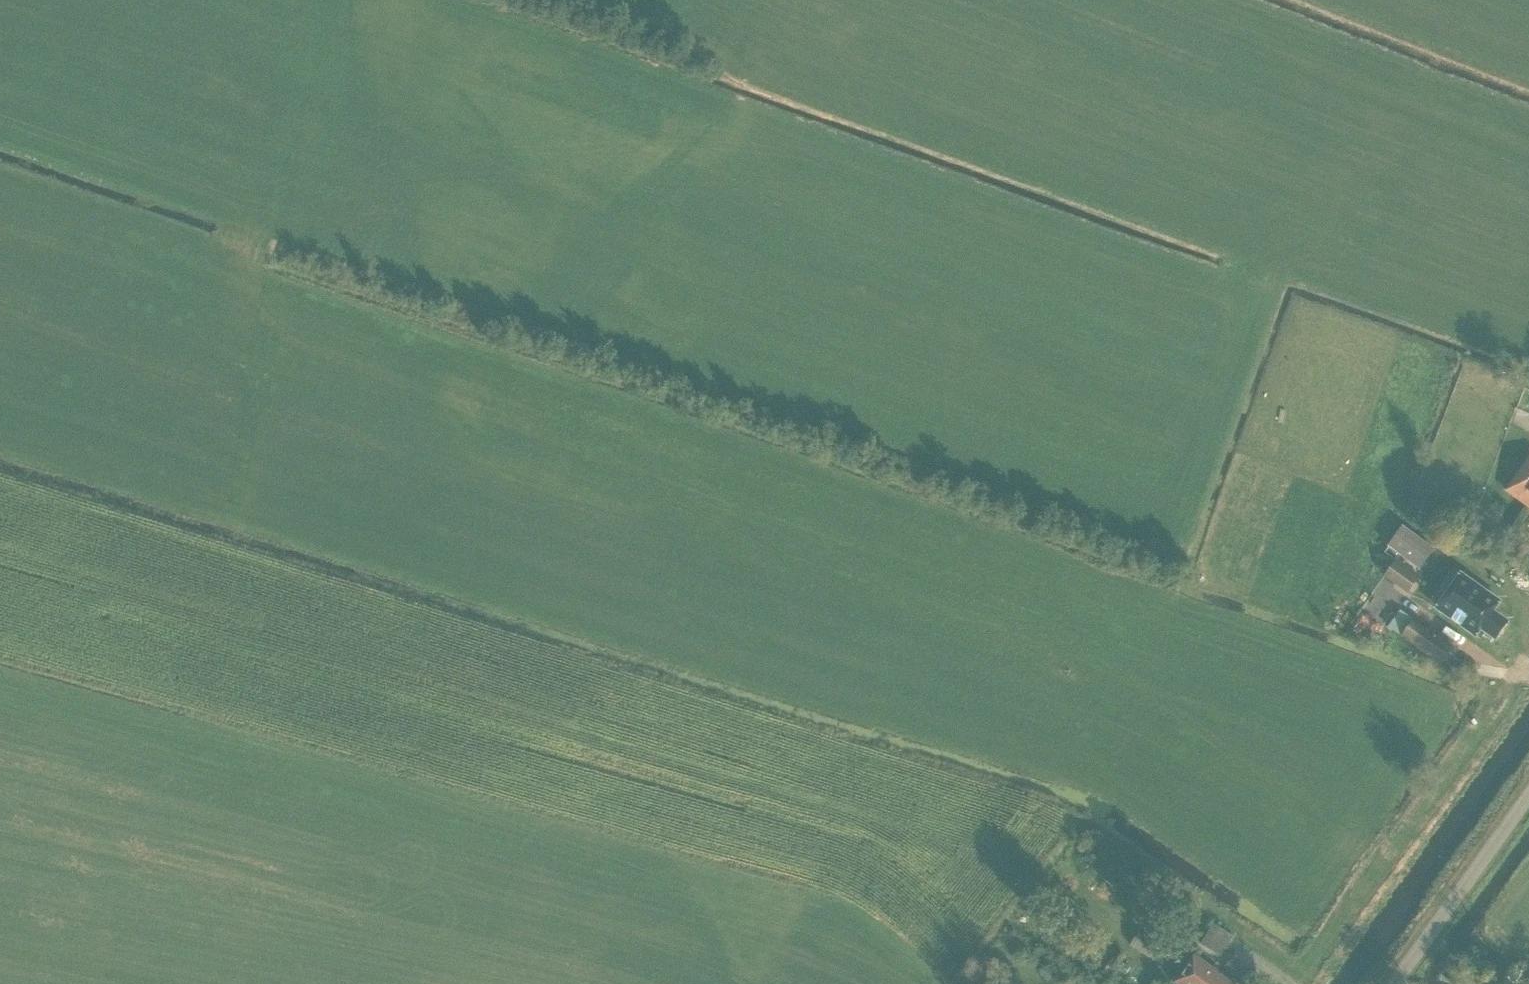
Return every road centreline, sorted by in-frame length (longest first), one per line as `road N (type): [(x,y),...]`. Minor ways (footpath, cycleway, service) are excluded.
road 1 (unclassified): [(1397,983),(1528,795)]

